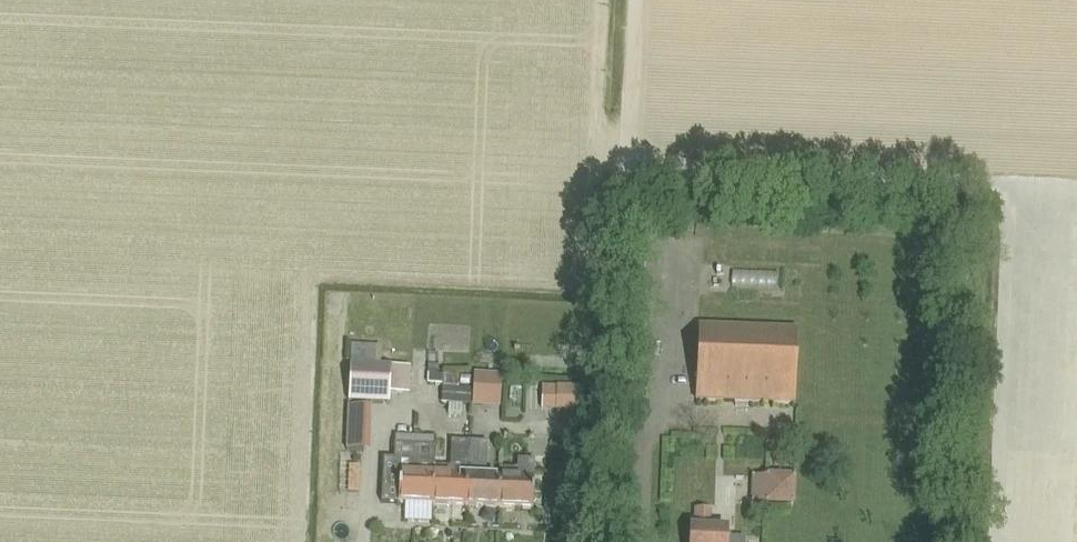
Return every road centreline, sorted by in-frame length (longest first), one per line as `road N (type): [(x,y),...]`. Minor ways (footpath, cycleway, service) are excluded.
road 1 (track): [(636,0),(631,167),(1017,182),(1003,541)]

